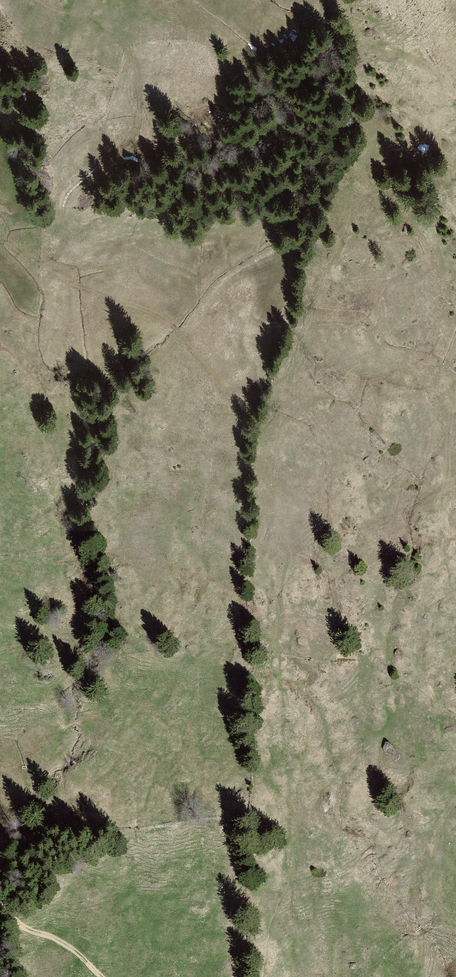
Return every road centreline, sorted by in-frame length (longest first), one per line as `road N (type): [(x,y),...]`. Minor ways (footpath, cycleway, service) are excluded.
road 1 (track): [(0,249),(164,324),(262,430)]
road 2 (track): [(455,333),(444,358),(443,531),(408,616)]
road 3 (track): [(102,976),(0,906)]

